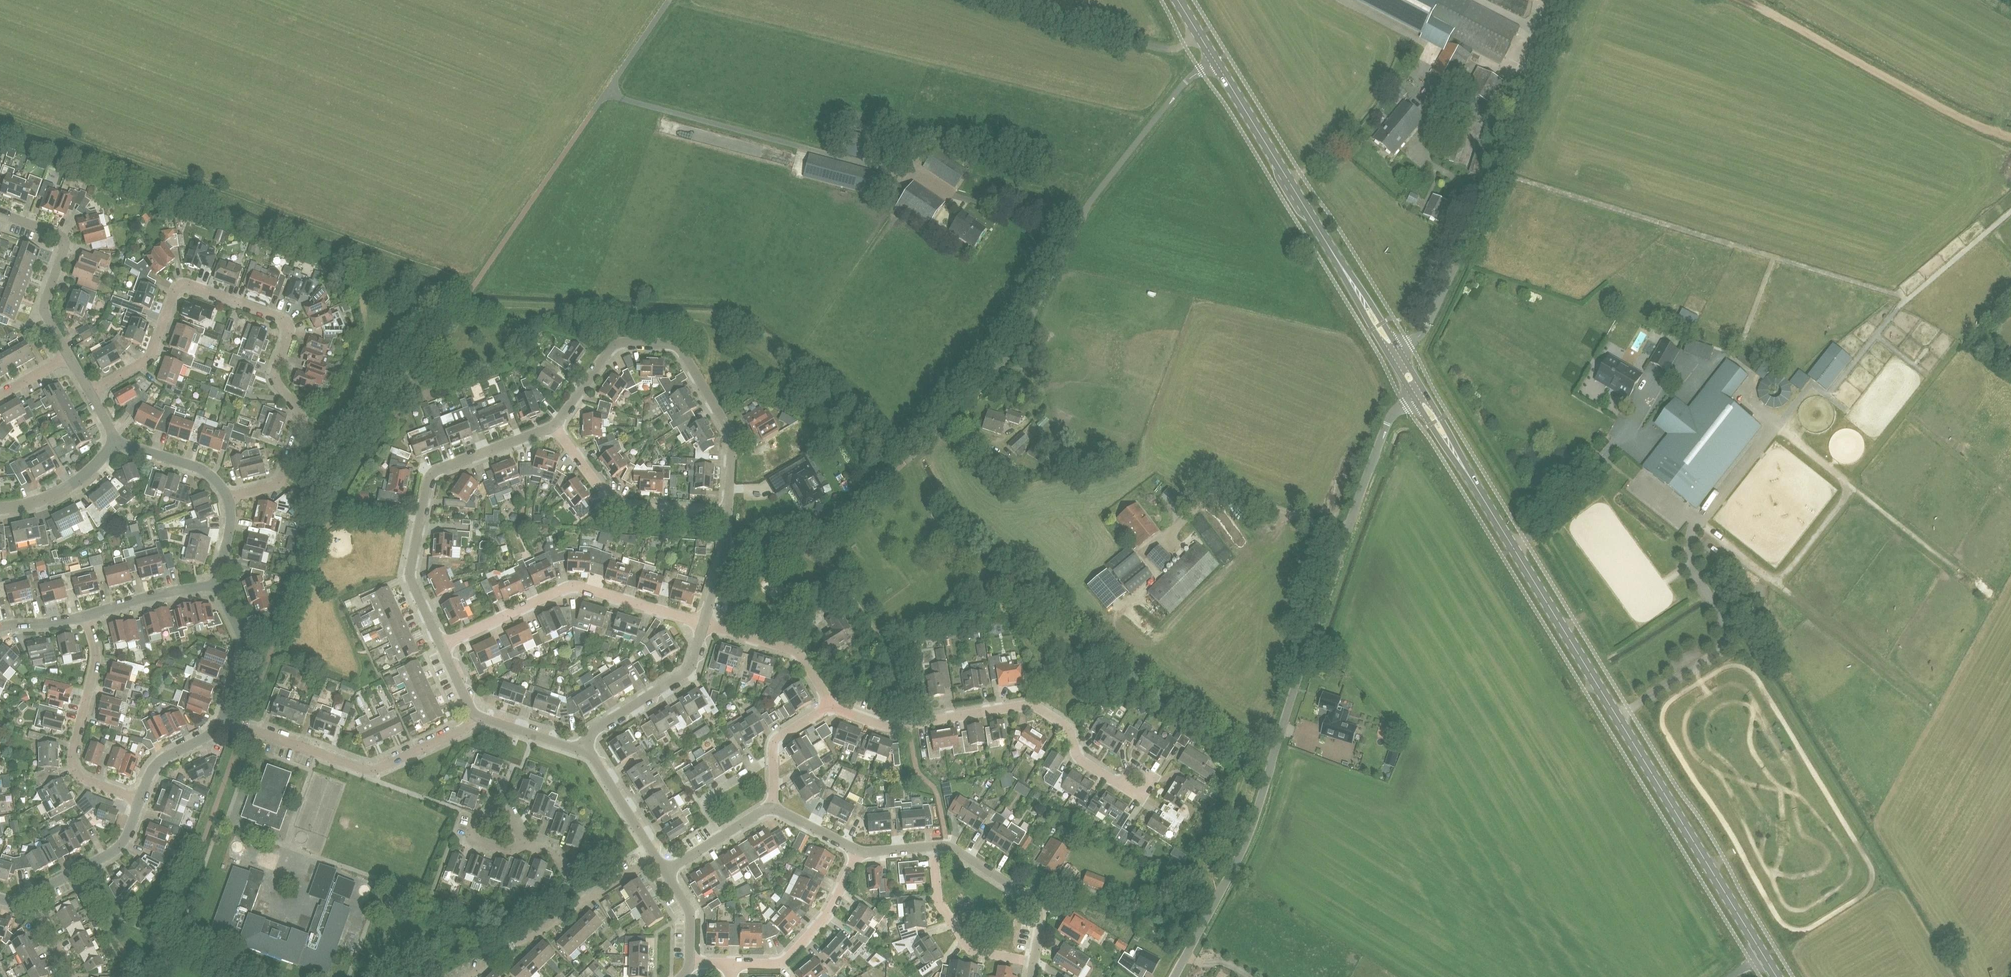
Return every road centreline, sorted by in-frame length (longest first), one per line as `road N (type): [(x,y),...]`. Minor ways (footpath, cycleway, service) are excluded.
road 1 (unclassified): [(1173,976),(1243,849),(1390,416),(1414,397)]
road 2 (secondary): [(1777,976),(1477,487)]
road 3 (unclassified): [(919,450),(1020,334),(1069,230),(1186,81),(1213,61)]
road 4 (residential): [(227,498),(277,484),(300,432),(302,413),(275,379),(289,335),(285,320),(182,287),(150,357),(90,392)]
road 5 (unclassified): [(1410,344),(1425,329),(1565,0)]
road 6 (residential): [(669,0),(474,286)]
road 7 (residential): [(554,426),(613,345),(673,346),(729,444),(727,516)]
road 8 (residential): [(1125,782),(1079,758),(1063,724),(1031,704),(890,727),(828,704)]
road 9 (residential): [(442,647),(411,573),(430,476),(554,426)]
road 10 (track): [(1697,526),(1934,705)]
road 11 (track): [(2010,136),(1748,0)]
road 12 (residential): [(442,647),(572,587),(704,624)]
road 13 (track): [(1777,428),(1995,597)]
road 14 (residential): [(477,717),(365,769),(222,719)]
road 15 (secondary): [(1344,270),(1213,61)]
road 16 (residential): [(140,800),(74,768),(96,659),(86,615)]
road 17 (residential): [(727,516),(616,507),(554,426)]
road 18 (residential): [(70,356),(44,306),(64,241),(0,213)]
road 19 (residential): [(730,962),(790,955),(824,918),(858,851)]
road 20 (residential): [(581,749),(611,718),(689,670),(704,624)]
road 21 (residential): [(1033,960),(1042,918),(1034,899),(948,846),(932,847)]
road 22 (residential): [(1033,960),(970,949),(938,904),(932,847)]
road 23 (residential): [(828,704),(796,652),(704,624)]
road 24 (residential): [(32,895),(119,847),(140,800)]
road 25 (residential): [(222,719),(244,653),(219,585)]
road 26 (residential): [(464,976),(585,903)]
road 27 (residential): [(86,615),(219,585)]
road 28 (residential): [(0,509),(59,492),(115,446)]
road 29 (residential): [(656,857),(581,749)]
road 30 (residential): [(227,498),(205,470),(115,446)]
road 31 (track): [(1775,585),(1850,485)]
road 32 (residential): [(721,838),(704,799),(774,758)]
road 33 (residential): [(140,800),(160,761),(209,735),(222,719)]

